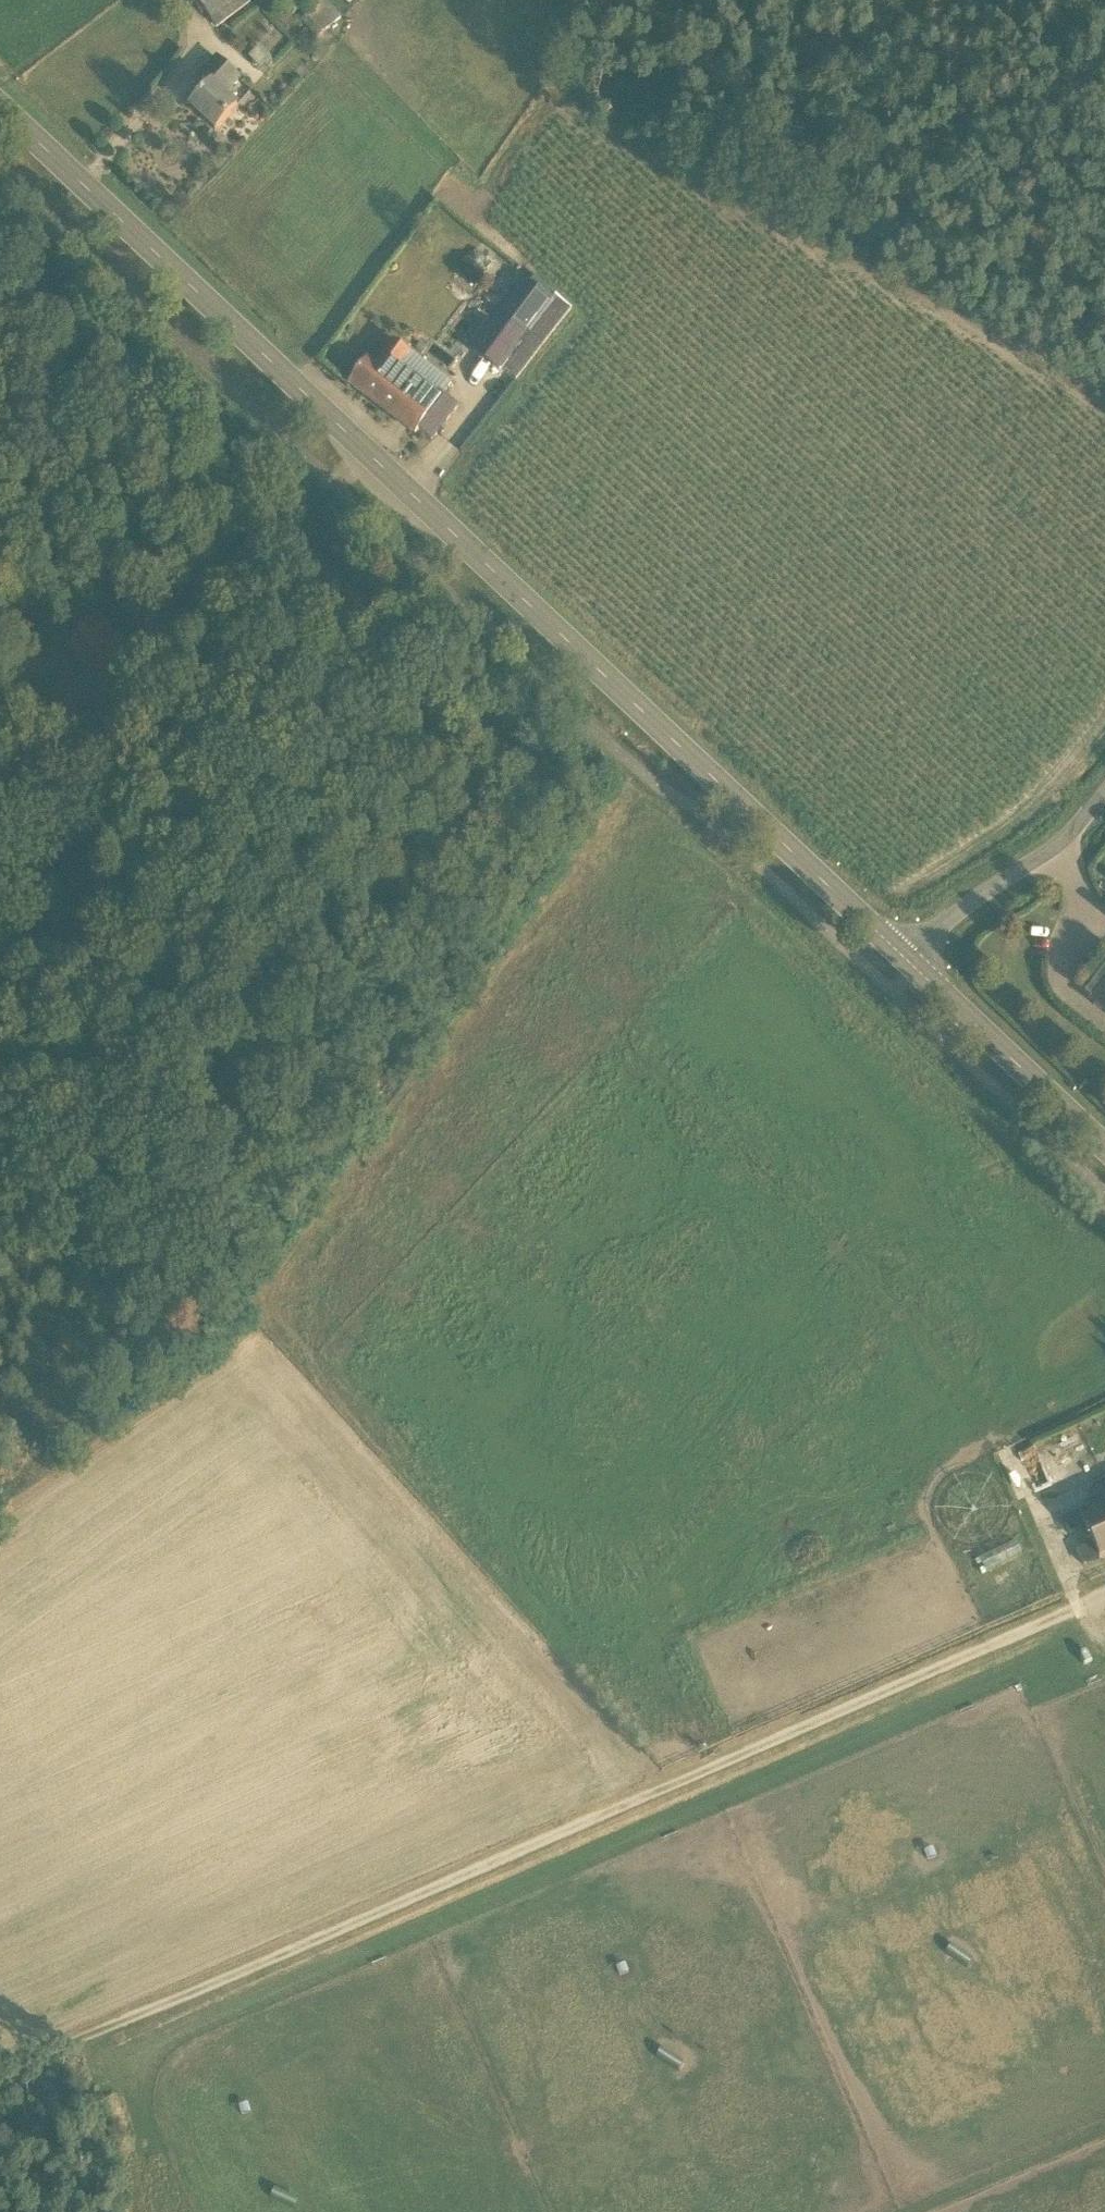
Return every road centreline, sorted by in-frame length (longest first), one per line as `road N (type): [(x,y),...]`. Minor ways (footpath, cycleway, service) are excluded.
road 1 (secondary): [(912,964),(0,110)]
road 2 (track): [(1104,1595),(0,2076)]
road 3 (secondary): [(1104,1146),(912,964)]
road 4 (unclassified): [(912,964),(931,931),(1084,825),(1104,799)]

